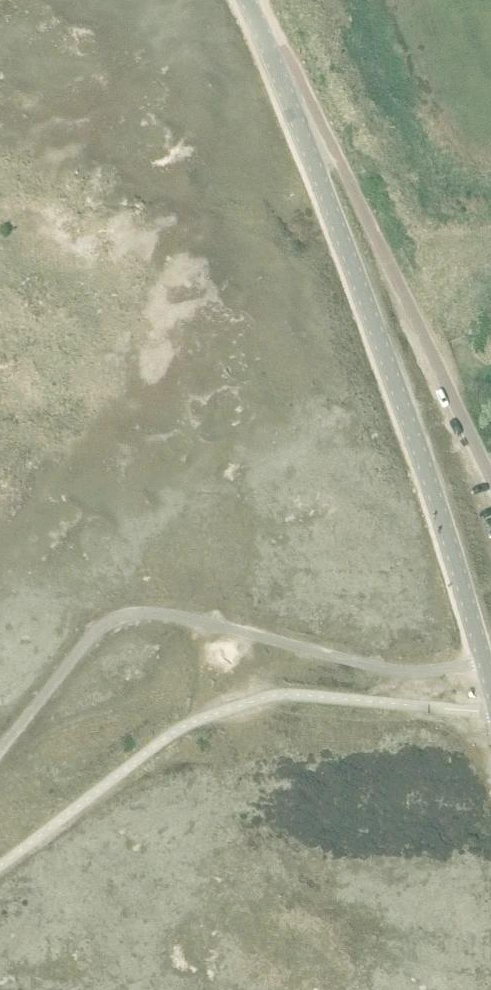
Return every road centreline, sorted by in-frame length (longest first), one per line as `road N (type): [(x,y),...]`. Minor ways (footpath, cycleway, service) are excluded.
road 1 (unclassified): [(490,683),(355,271),(260,23)]
road 2 (track): [(485,662),(391,670),(141,612),(101,628),(0,749)]
road 3 (unclassified): [(490,476),(288,54),(260,23)]

